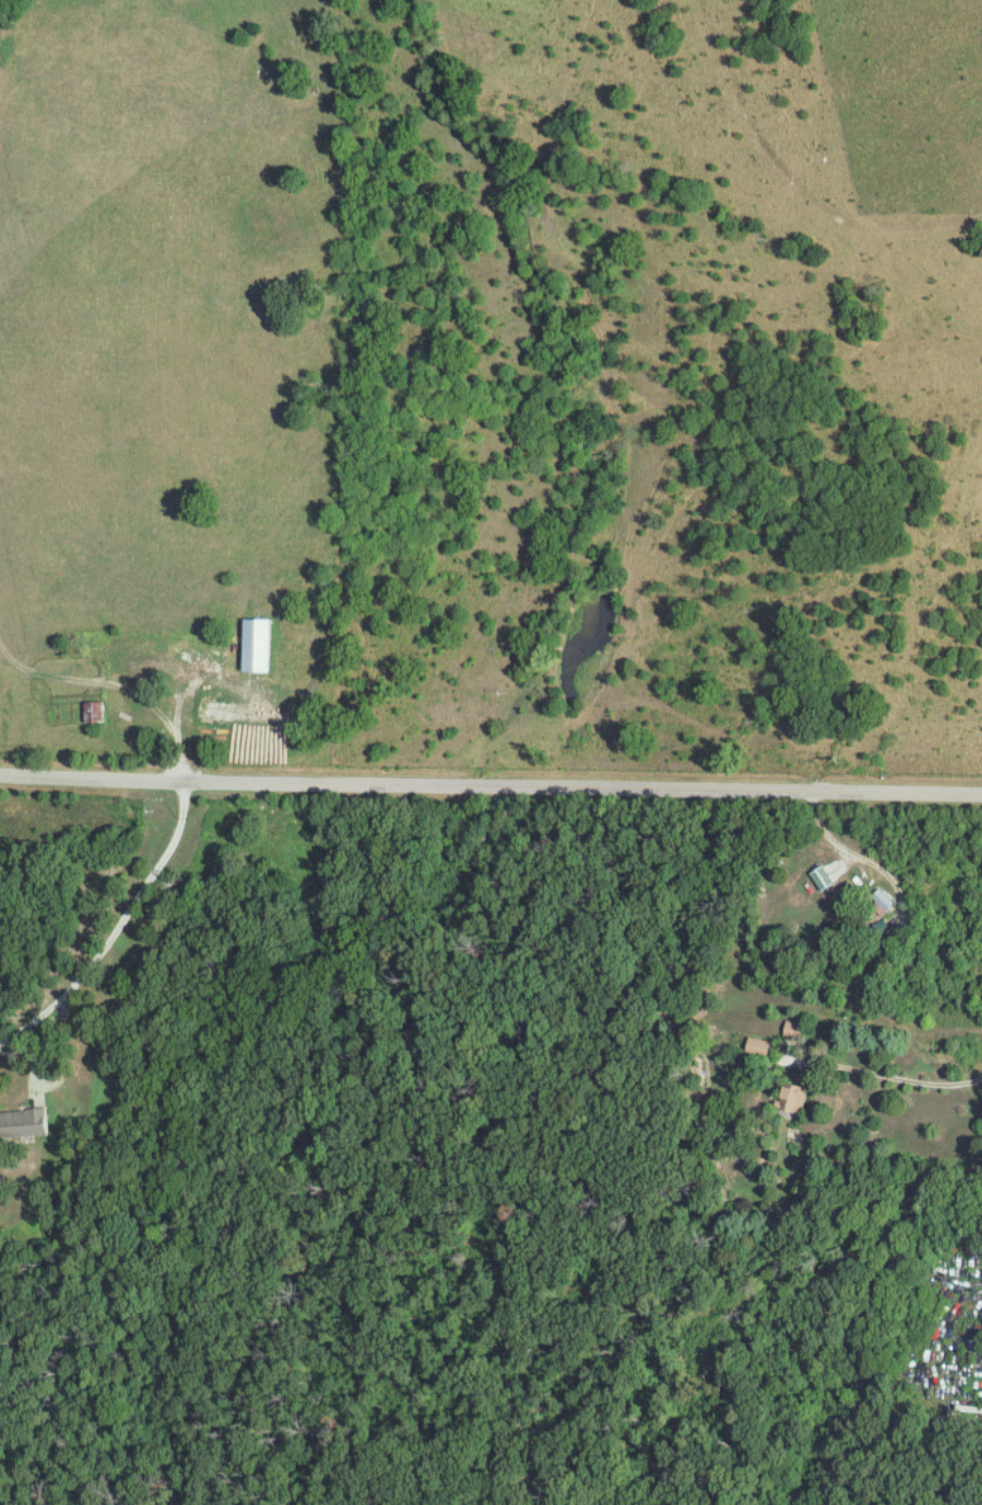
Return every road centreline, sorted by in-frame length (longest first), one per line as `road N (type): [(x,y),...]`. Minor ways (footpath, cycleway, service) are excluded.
road 1 (secondary): [(0,773),(981,798)]

